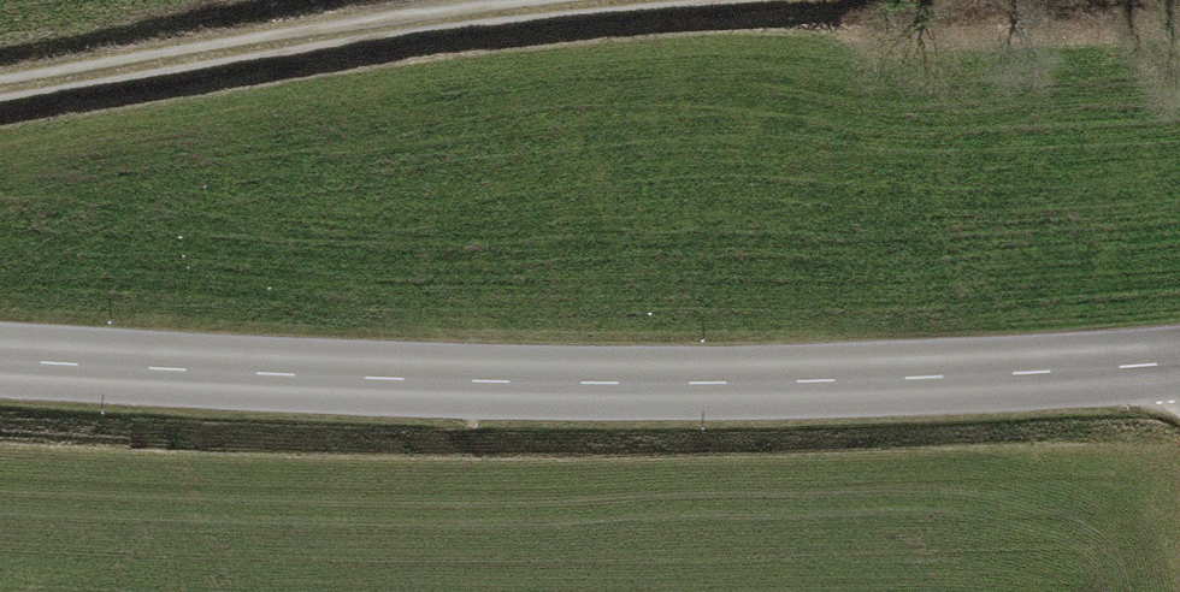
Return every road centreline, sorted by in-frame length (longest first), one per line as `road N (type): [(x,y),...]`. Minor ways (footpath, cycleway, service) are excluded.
road 1 (tertiary): [(0,360),(347,380),(802,384),(1179,363)]
road 2 (track): [(618,0),(414,18),(0,91)]

